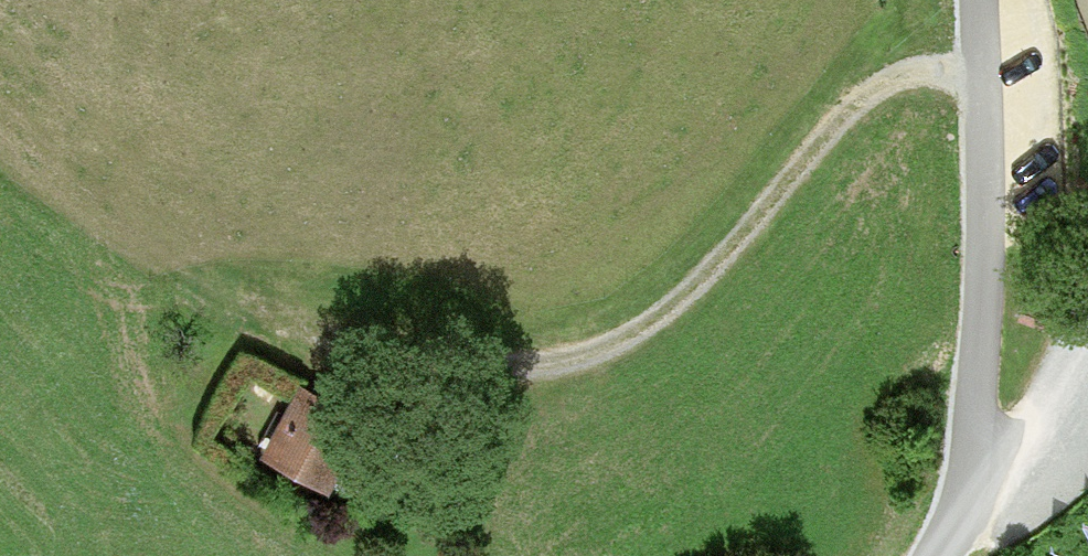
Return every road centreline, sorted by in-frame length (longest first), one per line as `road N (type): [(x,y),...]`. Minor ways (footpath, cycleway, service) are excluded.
road 1 (track): [(983,69),(898,77),(860,99),(742,235),(647,325),(584,356),(517,369),(359,354)]
road 2 (unclassified): [(935,555),(960,504),(982,322),(981,0)]
road 3 (track): [(79,0),(87,87),(110,193),(146,255),(252,315),(359,354)]

